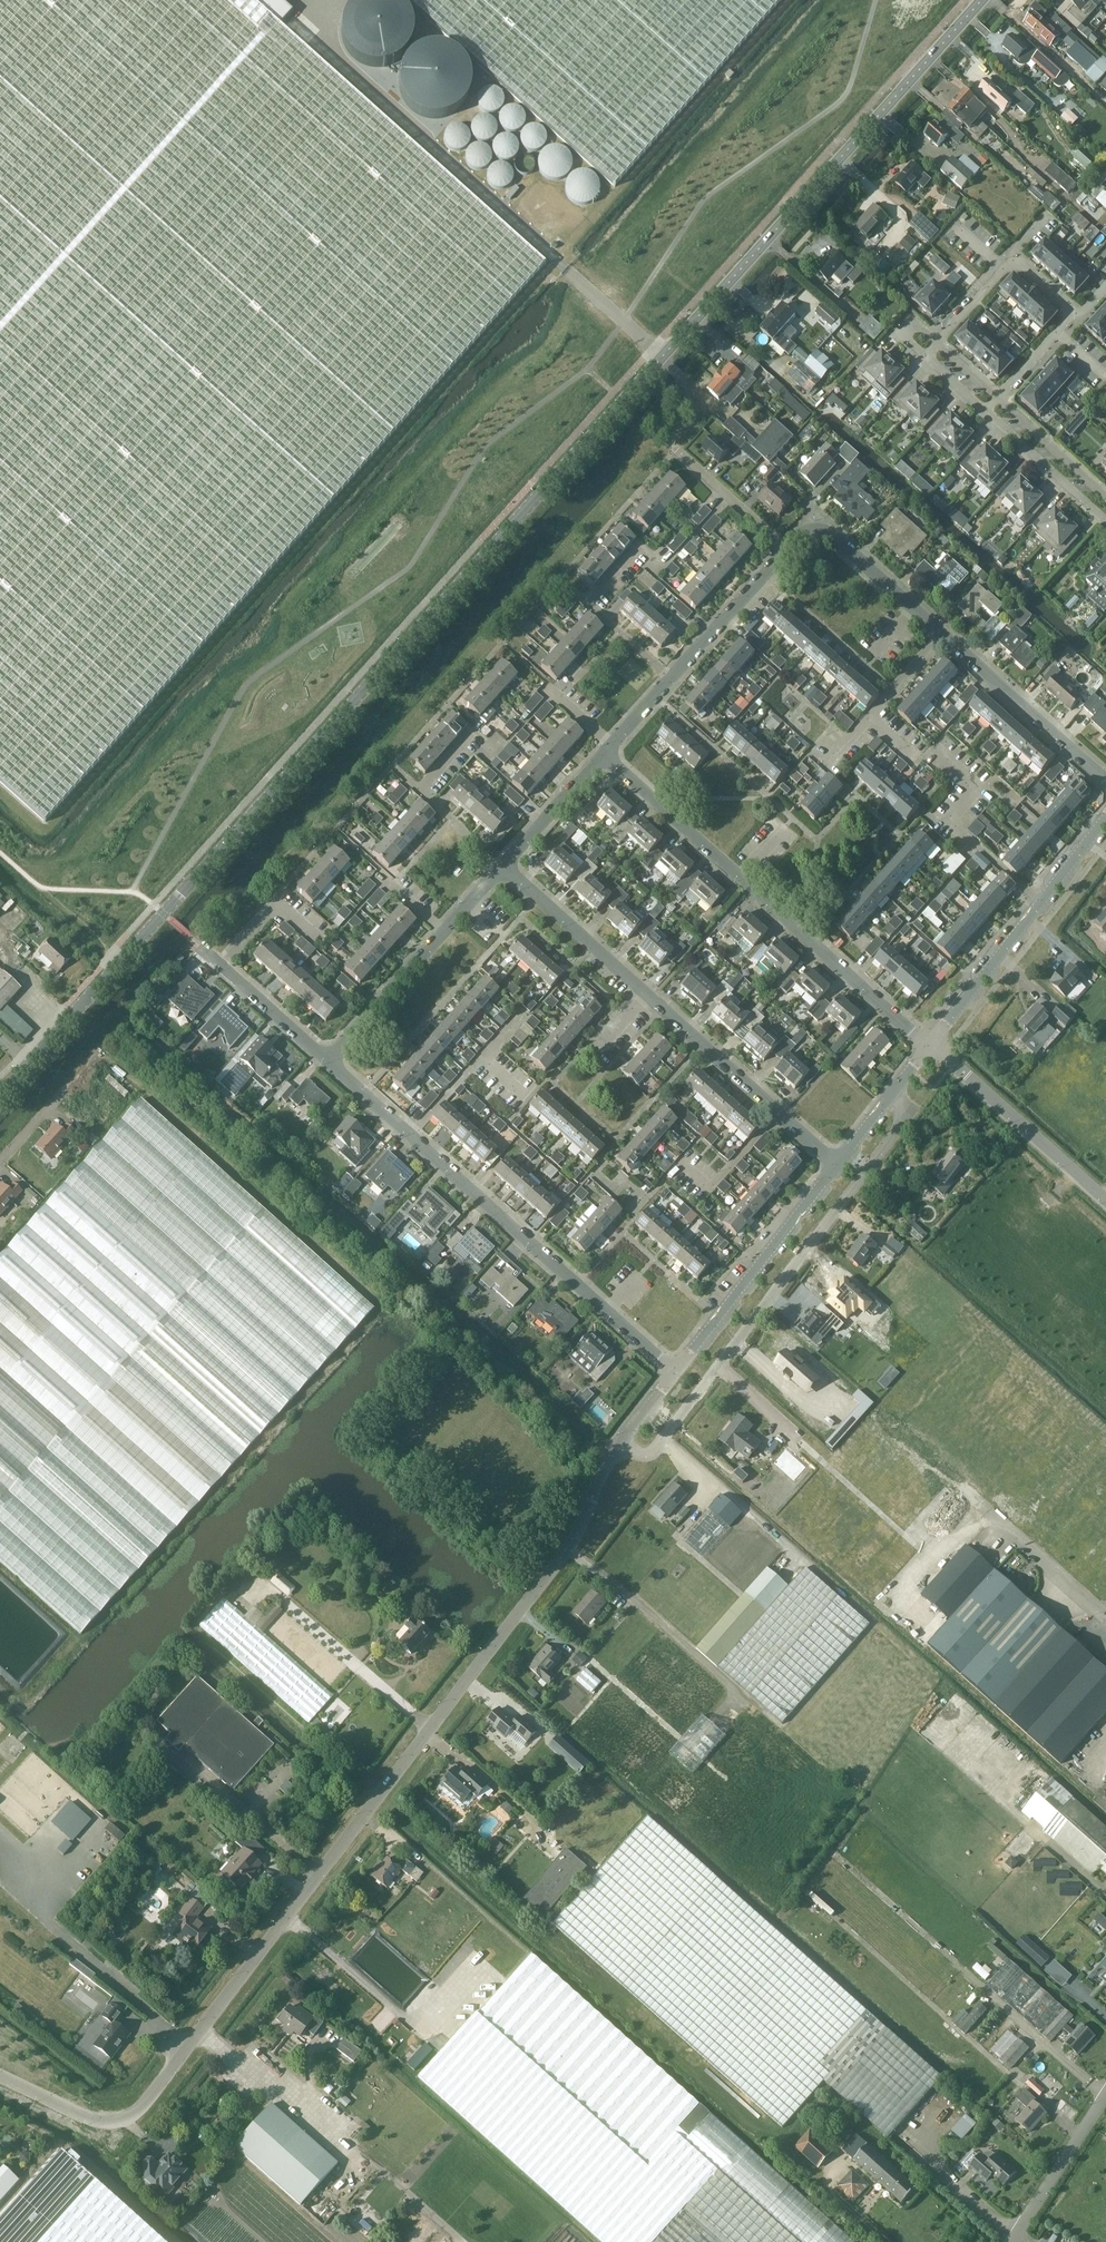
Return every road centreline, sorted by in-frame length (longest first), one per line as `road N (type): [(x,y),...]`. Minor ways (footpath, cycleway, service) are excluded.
road 1 (tertiary): [(0,1097),(981,0)]
road 2 (unclassified): [(0,2074),(99,2121),(121,2120),(140,2107),(573,1540),(619,1448)]
road 3 (unclassified): [(619,1448),(649,1455),(901,1122),(890,1093)]
road 4 (track): [(763,1305),(1105,1616)]
road 5 (residential): [(930,1043),(605,755)]
road 6 (residential): [(676,1373),(410,1134)]
road 7 (residential): [(997,398),(1070,316),(1068,306),(1015,265),(937,343)]
road 8 (residential): [(676,1373),(836,1163)]
road 9 (unclassified): [(930,1043),(1105,1199)]
road 10 (residential): [(1042,903),(950,820),(980,788),(935,748)]
road 11 (residential): [(1105,777),(942,633)]
road 12 (residential): [(942,633),(829,534),(801,535),(788,551)]
road 13 (residential): [(646,994),(504,867)]
road 14 (residential): [(672,679),(589,603),(640,545)]
road 15 (residential): [(930,1043),(1042,903)]
road 16 (residential): [(780,1109),(646,994)]
road 17 (residential): [(330,1062),(447,931)]
road 18 (residential): [(672,679),(788,551)]
road 19 (unclassified): [(1012,2241),(1105,2097)]
road 20 (residential): [(788,551),(667,440)]
road 21 (residential): [(986,409),(1105,520)]
road 22 (residential): [(504,867),(605,755)]
road 23 (residential): [(1105,497),(997,398)]
road 24 (residential): [(330,1062),(221,965)]
road 25 (residential): [(683,1166),(708,1188),(780,1109)]
road 26 (residential): [(221,965),(276,901),(317,937)]

